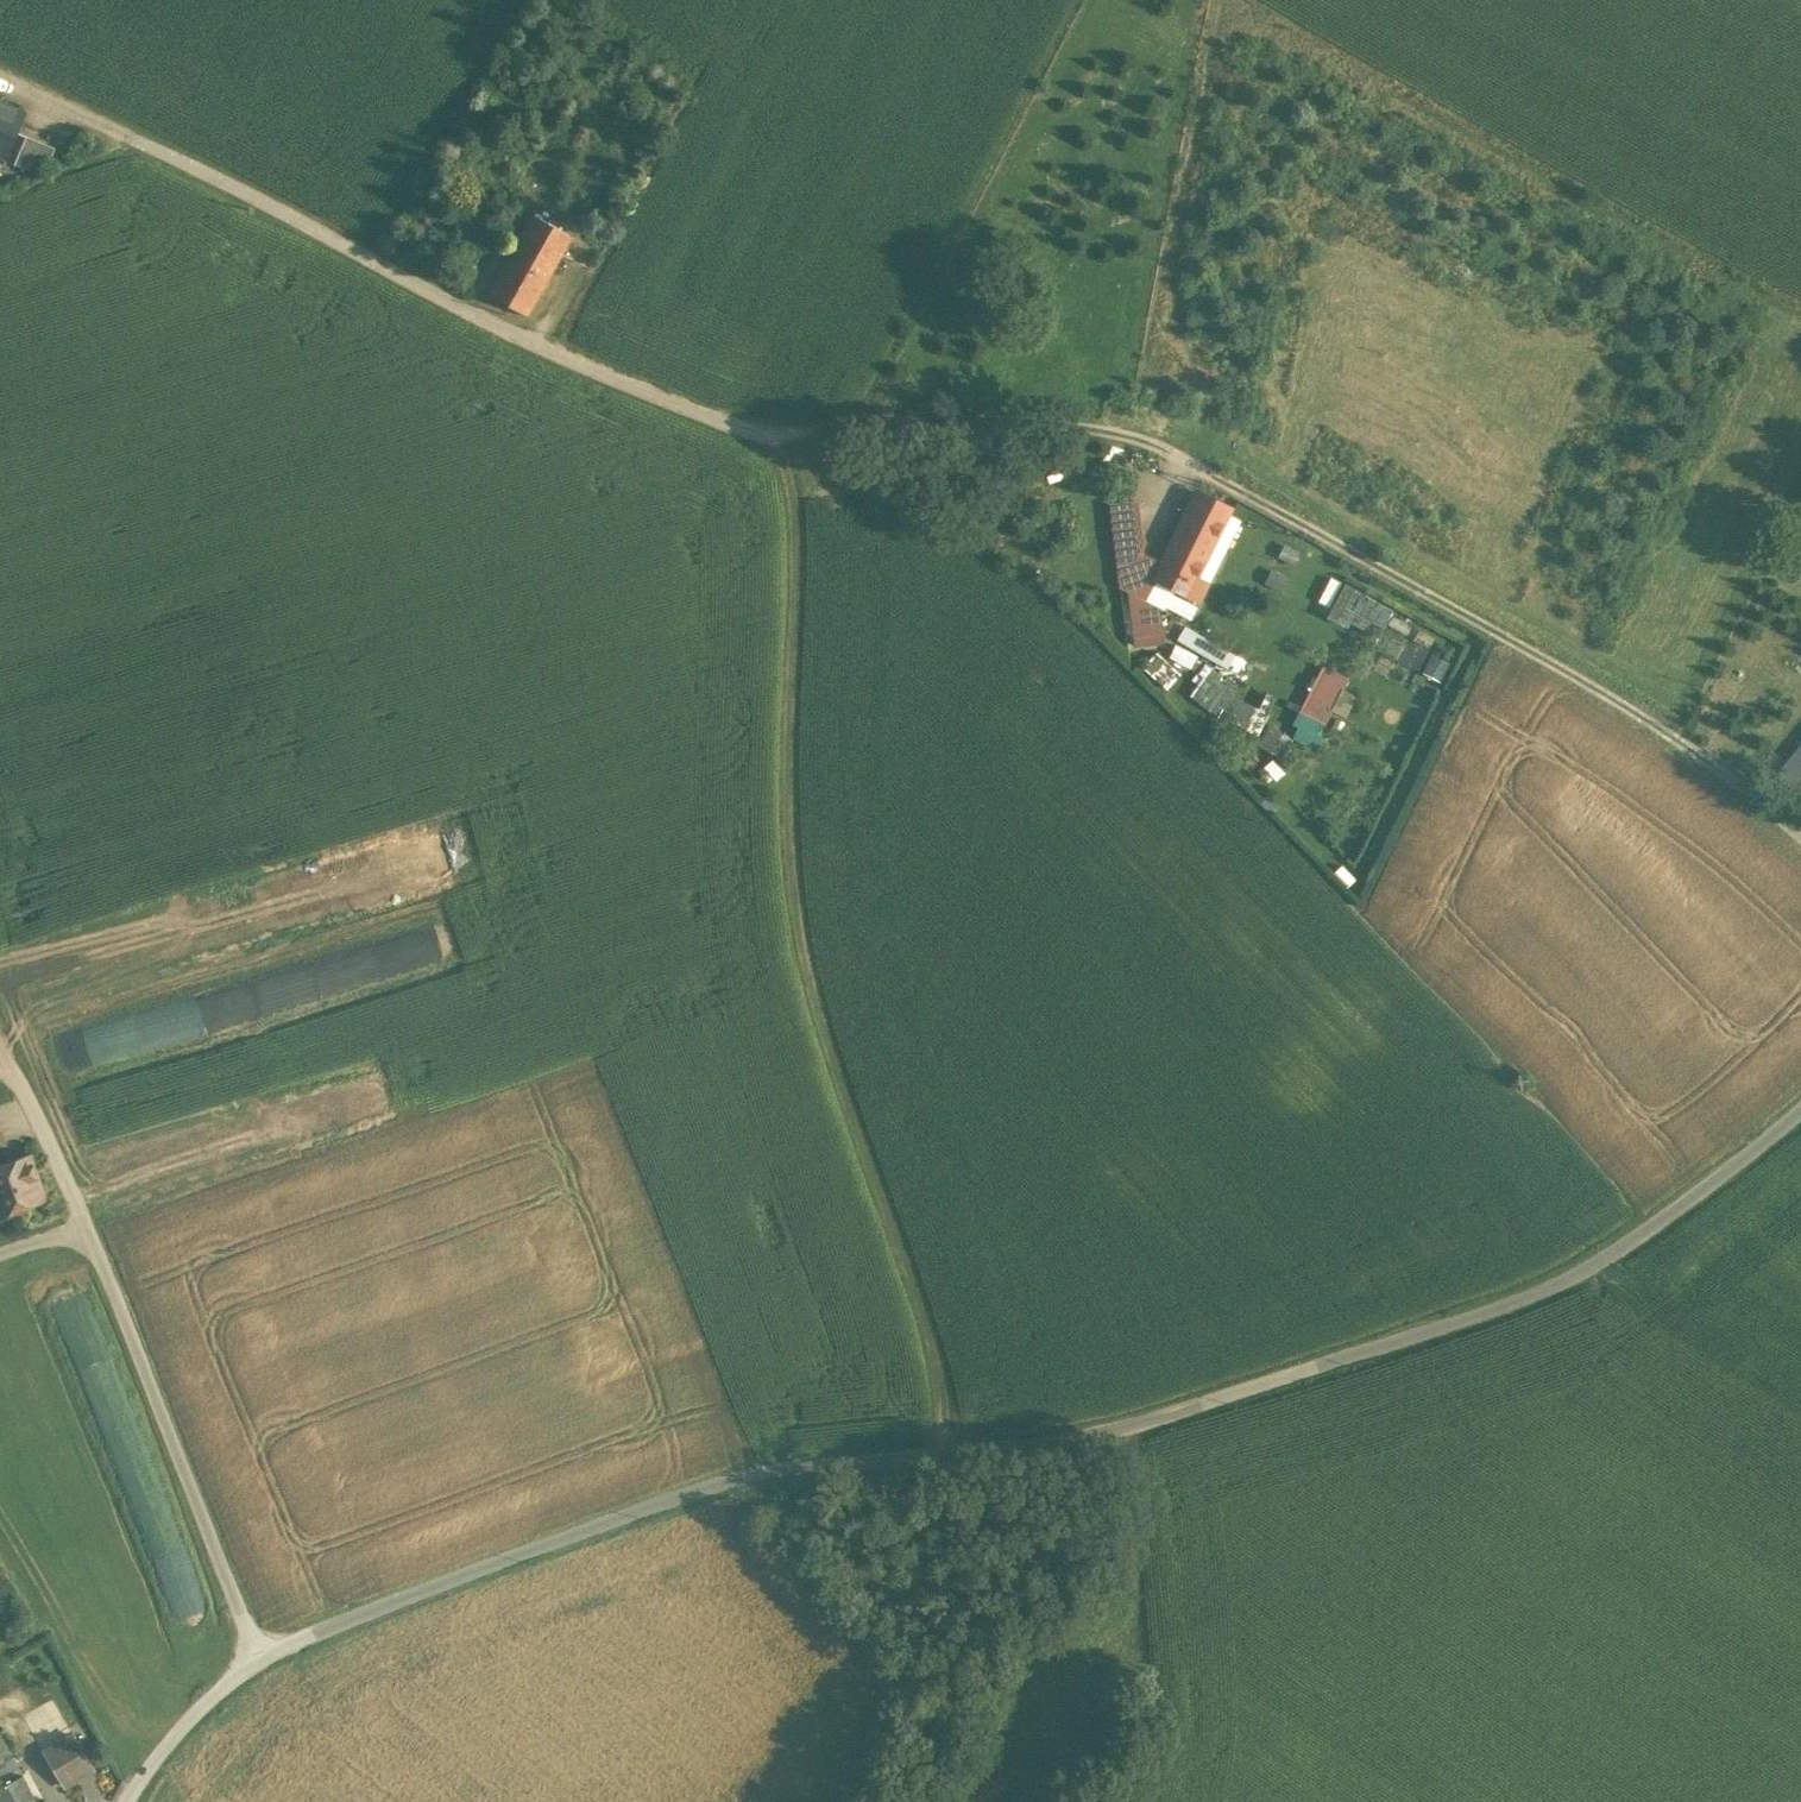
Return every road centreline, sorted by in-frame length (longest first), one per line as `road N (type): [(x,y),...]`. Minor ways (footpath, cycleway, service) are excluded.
road 1 (unclassified): [(262,1658),(393,1597),(760,1475),(1114,1435),(1446,1327),(1605,1257),(1800,1113)]
road 2 (track): [(947,1454),(956,1420),(821,1011),(797,823),(799,493),(776,444)]
road 3 (unclassified): [(262,1658),(40,1108),(0,1029)]
road 4 (track): [(1800,829),(1722,757),(1468,618)]
road 5 (unclassified): [(127,1801),(177,1735),(262,1658)]

